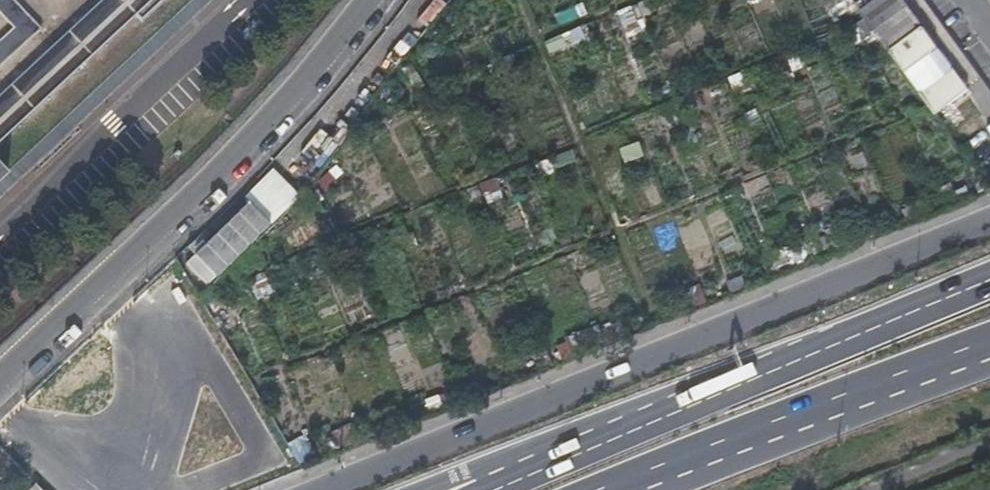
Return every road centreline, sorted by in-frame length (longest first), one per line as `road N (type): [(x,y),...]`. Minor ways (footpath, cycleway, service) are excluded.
road 1 (tertiary): [(989,224),(320,489)]
road 2 (unclassified): [(0,385),(282,112),(372,0)]
road 3 (motorway): [(989,284),(495,486)]
road 4 (motorway): [(614,489),(989,348)]

